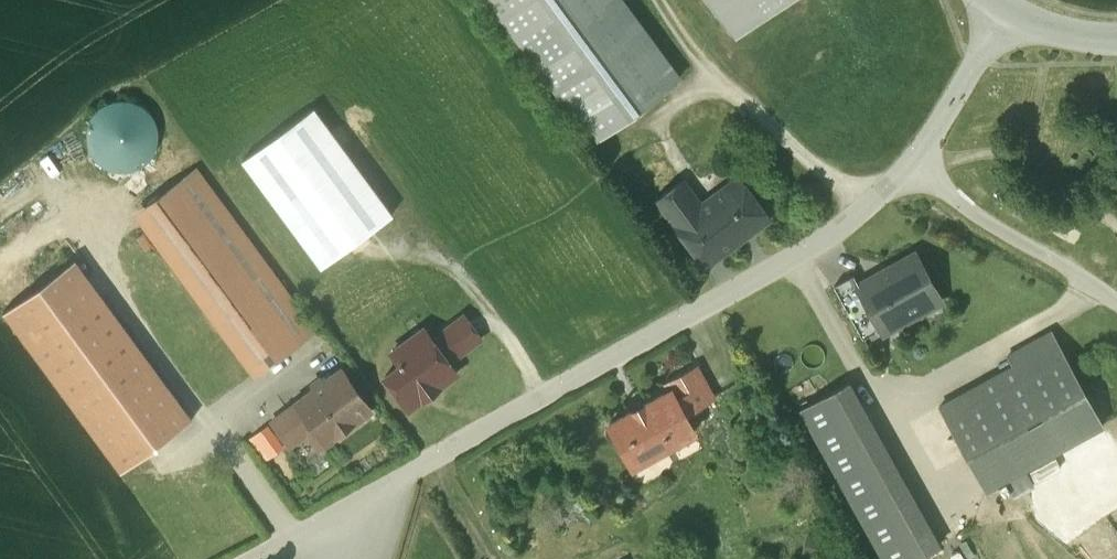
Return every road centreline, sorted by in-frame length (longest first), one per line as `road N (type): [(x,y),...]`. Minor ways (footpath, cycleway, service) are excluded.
road 1 (residential): [(1005,12),(931,144),(860,214),(801,257),(373,496),(338,551)]
road 2 (track): [(1116,298),(1026,247),(911,167)]

